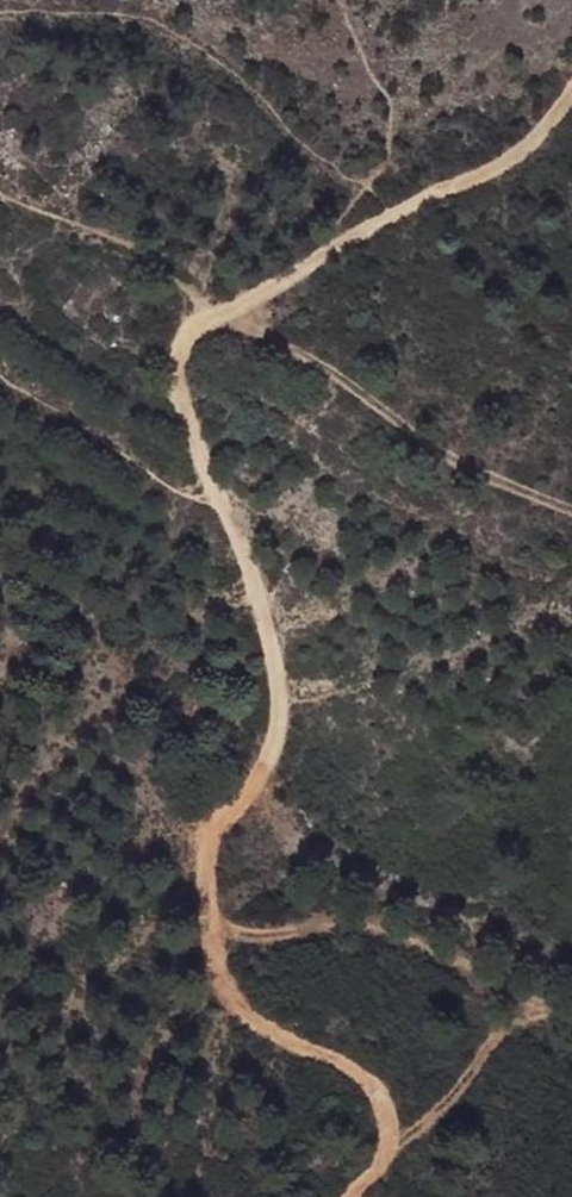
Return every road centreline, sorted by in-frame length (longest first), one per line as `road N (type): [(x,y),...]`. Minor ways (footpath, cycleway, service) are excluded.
road 1 (track): [(378,1157),(385,1112),(364,1077),(248,1013),(225,990),(203,929),(200,872),(208,836),(269,753),(276,721),(271,665),(242,561),(178,400),(170,351),(182,332),(417,193),(506,161),(571,78)]
road 2 (track): [(571,1011),(368,923),(203,929)]
road 3 (track): [(543,1002),(493,1024),(426,1114),(343,1196)]
road 4 (track): [(217,499),(189,490),(0,376)]

